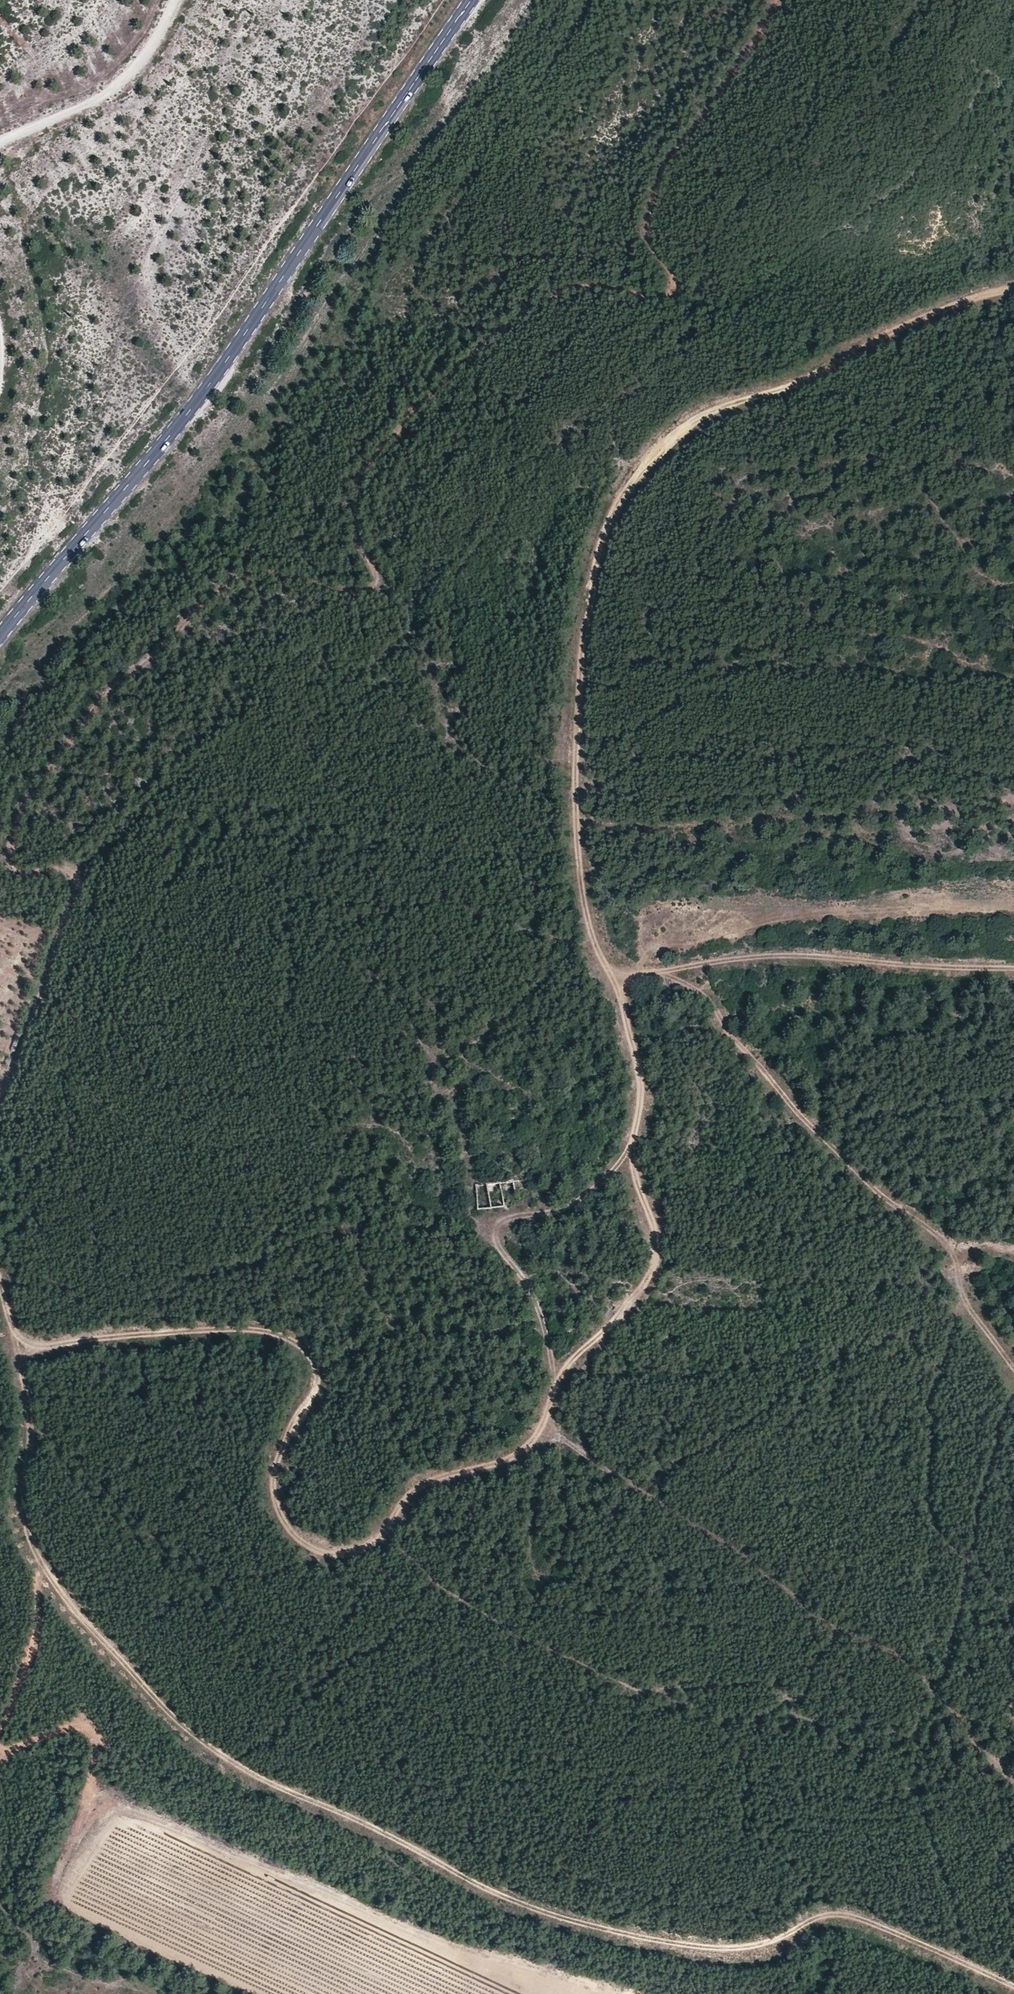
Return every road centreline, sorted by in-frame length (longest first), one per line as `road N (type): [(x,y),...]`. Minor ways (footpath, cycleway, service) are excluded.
road 1 (secondary): [(468,0),(125,499),(0,640)]
road 2 (track): [(0,145),(121,87),(178,0)]

